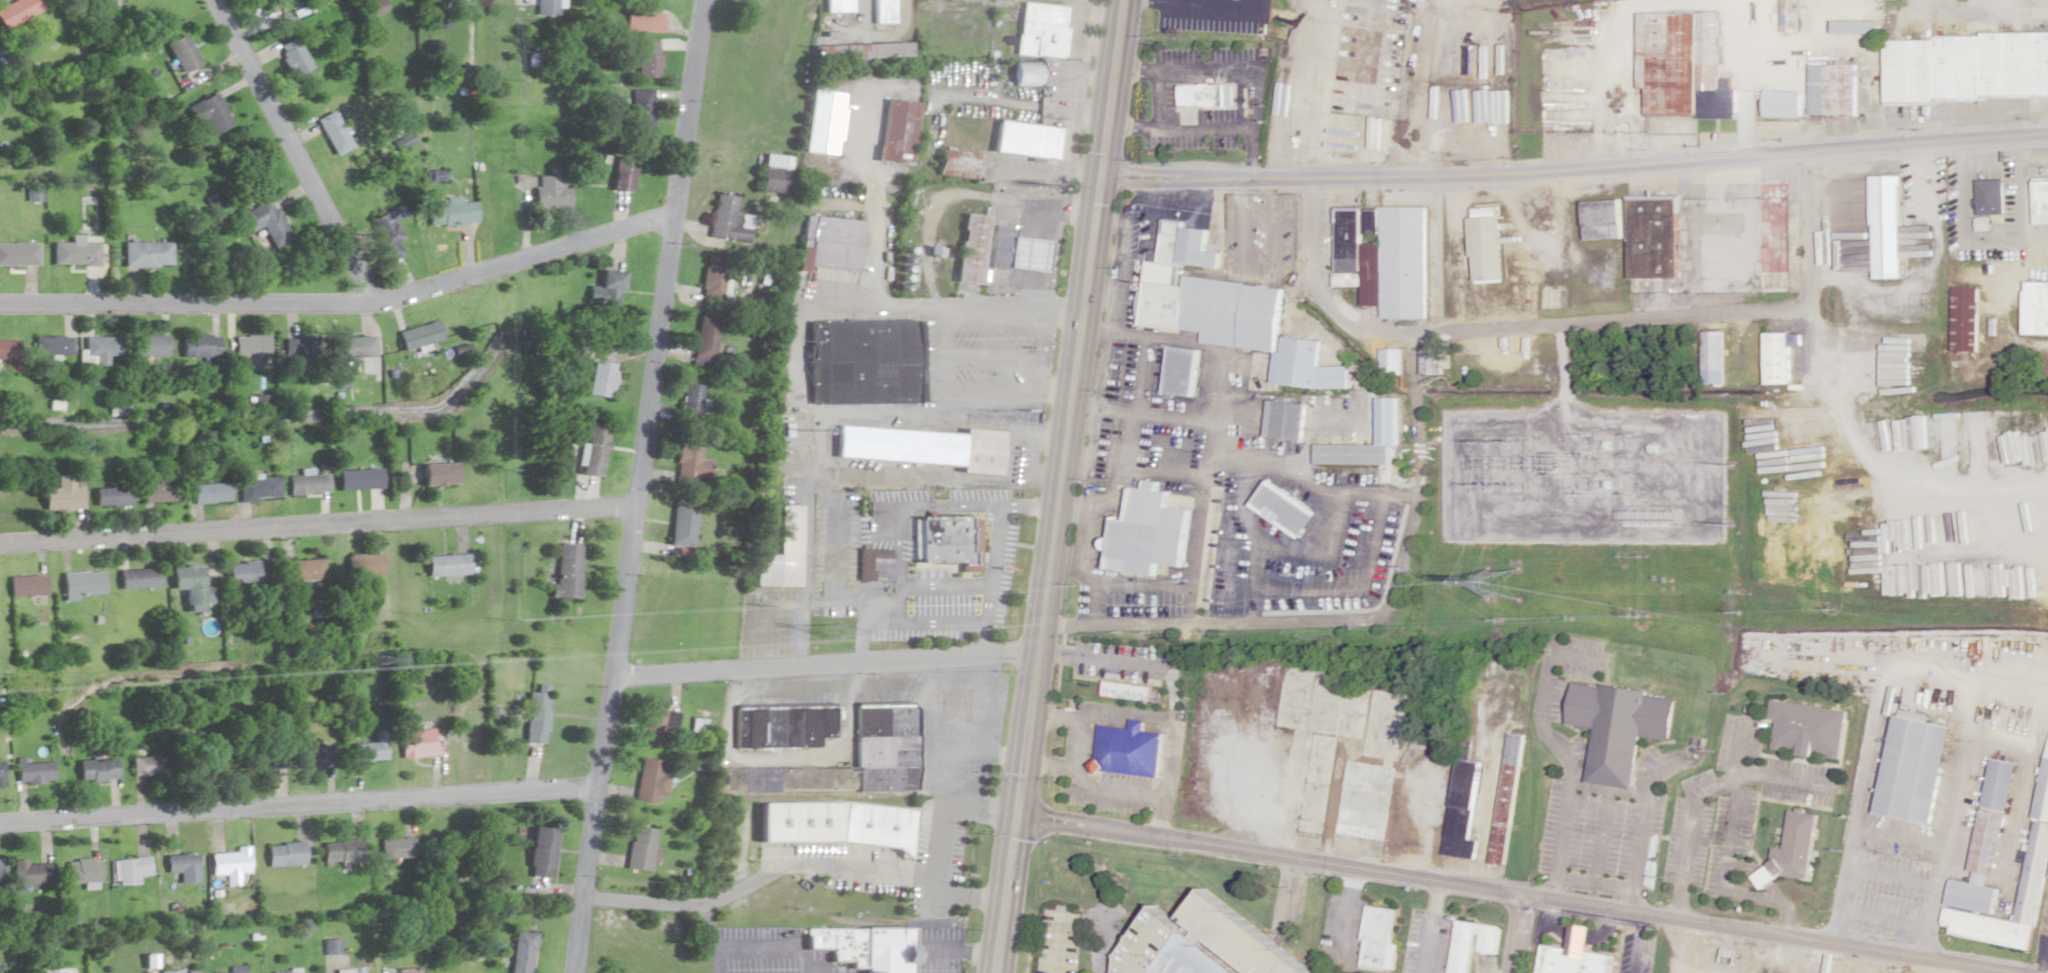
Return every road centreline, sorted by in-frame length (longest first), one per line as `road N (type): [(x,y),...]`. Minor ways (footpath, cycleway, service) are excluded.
road 1 (tertiary): [(2015,972),(1136,832),(1014,820)]
road 2 (secondary): [(993,972),(1122,0)]
road 3 (residential): [(572,972),(700,0)]
road 4 (residential): [(1099,172),(1309,179),(2047,133)]
road 5 (residential): [(1309,179),(1311,292),(1379,331),(1410,334),(1796,310),(1808,295),(1803,151)]
road 6 (residential): [(0,304),(371,303),(672,217)]
road 7 (residential): [(0,543),(636,506)]
road 8 (residential): [(0,824),(599,788)]
road 9 (residential): [(611,677),(1036,653)]
road 10 (residential): [(371,303),(211,0)]
road 11 (residential): [(1082,307),(796,299)]
road 12 (residential): [(913,166),(893,303)]

